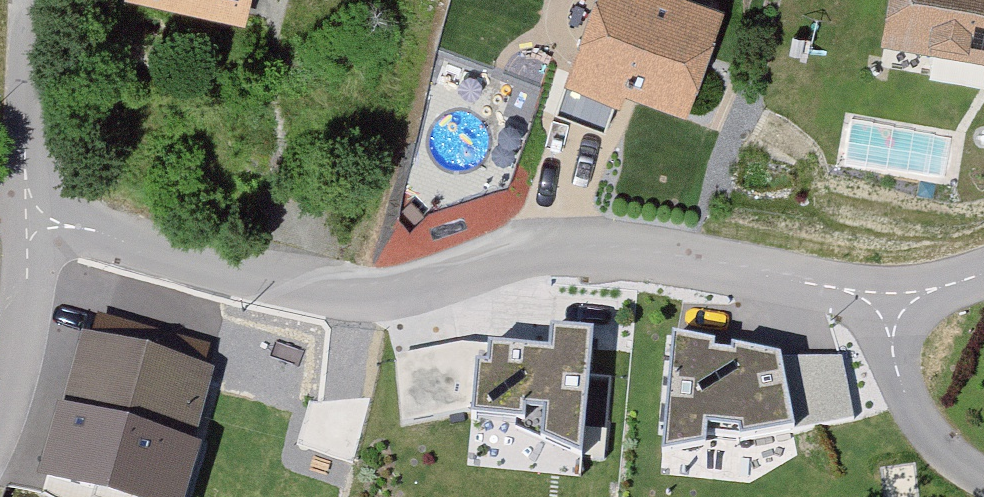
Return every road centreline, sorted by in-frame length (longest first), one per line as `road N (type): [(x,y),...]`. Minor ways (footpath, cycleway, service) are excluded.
road 1 (residential): [(28,232),(380,312),(468,294),(554,254),(884,303),(983,280)]
road 2 (residential): [(28,232),(28,0)]
road 3 (residential): [(0,404),(20,340),(28,232)]

